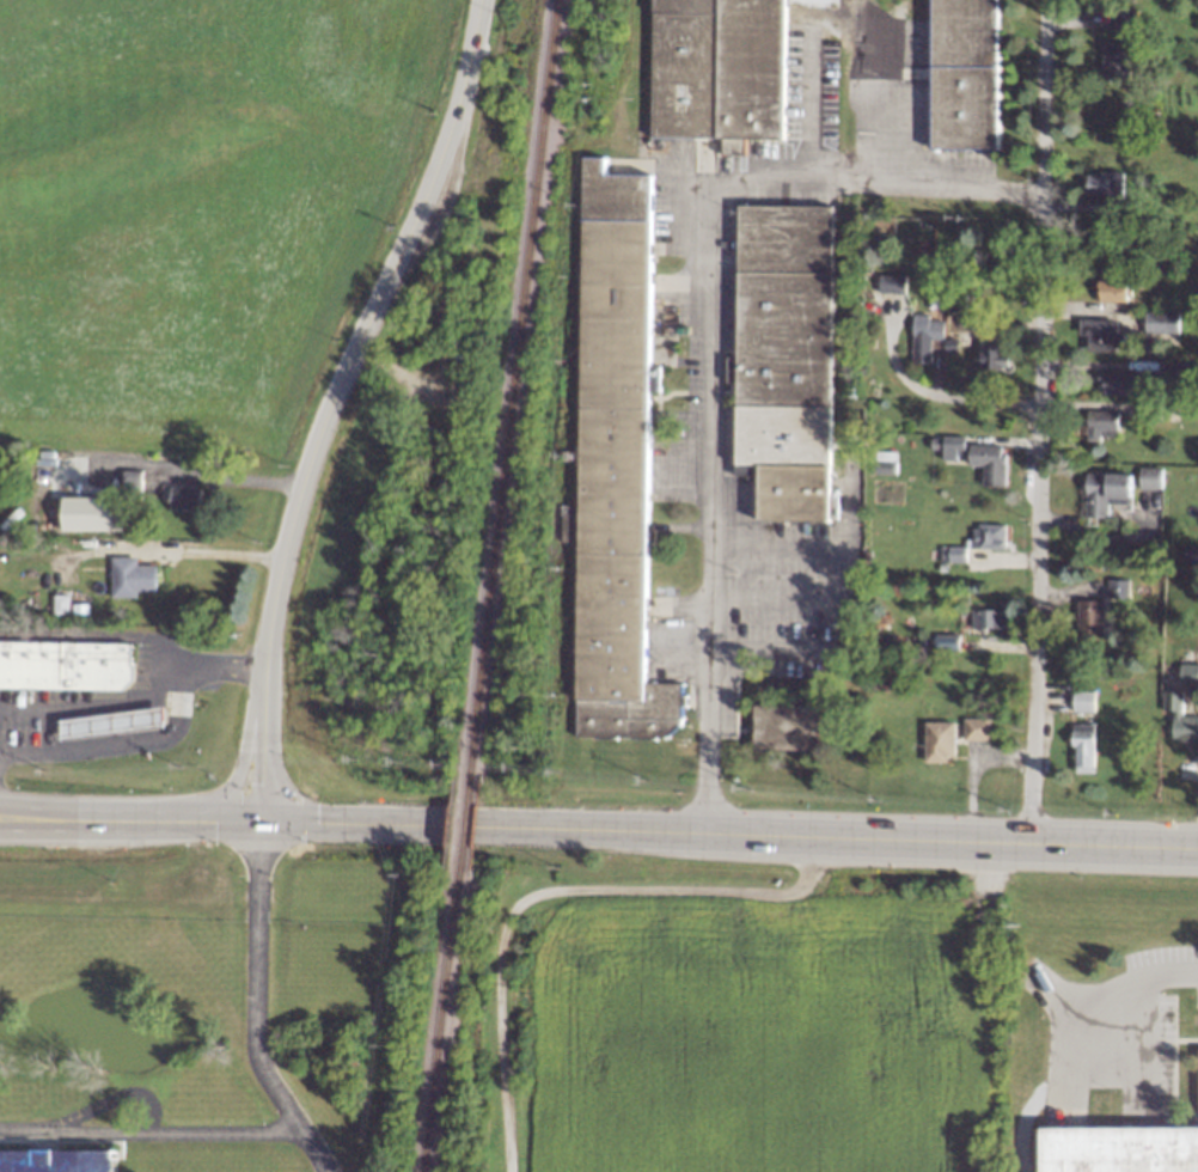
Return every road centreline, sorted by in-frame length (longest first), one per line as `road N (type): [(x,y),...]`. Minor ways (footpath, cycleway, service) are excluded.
road 1 (primary): [(263,823),(1197,849)]
road 2 (residential): [(1050,26),(1038,732),(1027,843)]
road 3 (tertiary): [(483,0),(435,176),(336,395),(300,496),(267,667)]
road 4 (primary): [(267,667),(240,782),(219,802),(161,822)]
road 5 (tertiary): [(267,667),(263,823)]
road 6 (primary): [(133,822),(0,806)]
road 7 (primary): [(0,828),(133,822)]

